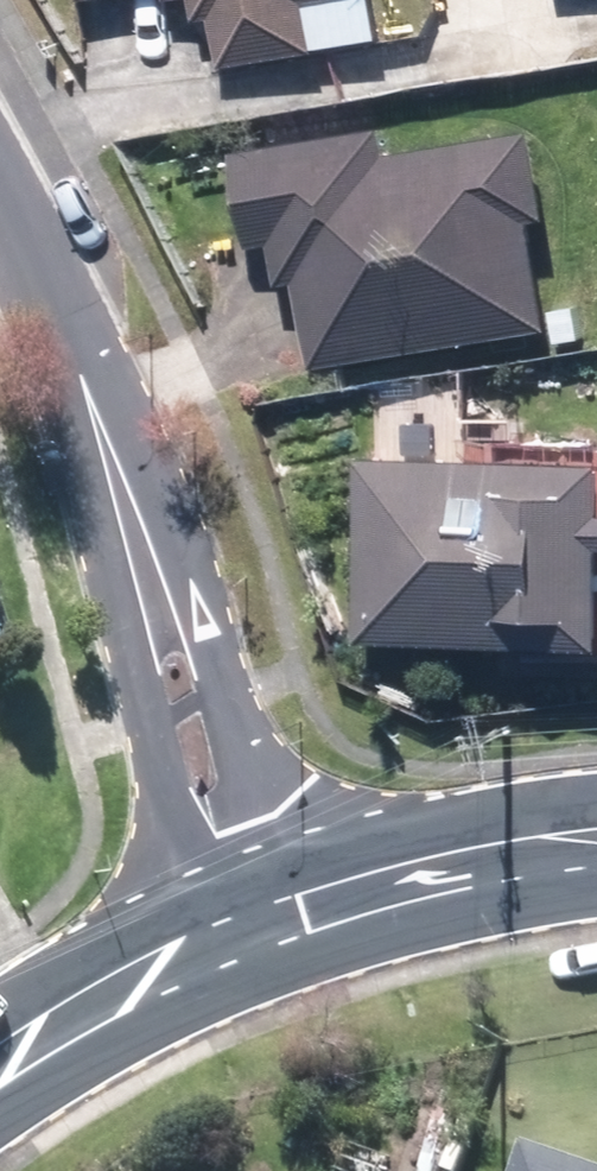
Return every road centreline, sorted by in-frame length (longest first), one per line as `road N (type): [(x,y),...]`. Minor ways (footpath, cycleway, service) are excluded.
road 1 (residential): [(190,937),(95,544),(75,372)]
road 2 (residential): [(75,372),(186,532),(294,891)]
road 3 (tertiary): [(596,837),(462,849),(294,891)]
road 4 (tertiary): [(190,937),(84,988),(0,1050)]
road 5 (residential): [(75,372),(37,251),(0,187)]

